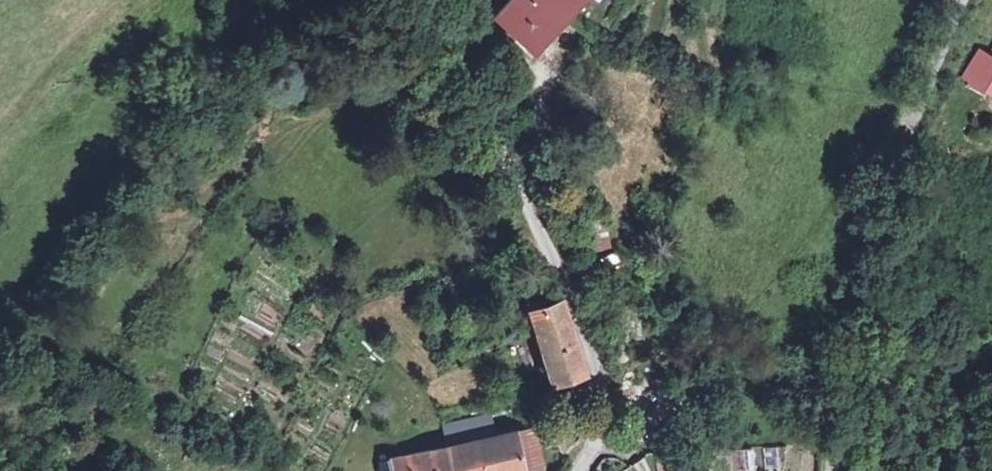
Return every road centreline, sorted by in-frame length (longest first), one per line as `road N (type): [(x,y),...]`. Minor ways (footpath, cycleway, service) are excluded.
road 1 (unclassified): [(576,470),(598,422),(600,395),(570,295),(451,54),(410,0)]
road 2 (unclassified): [(964,0),(873,233),(852,322),(836,470)]

